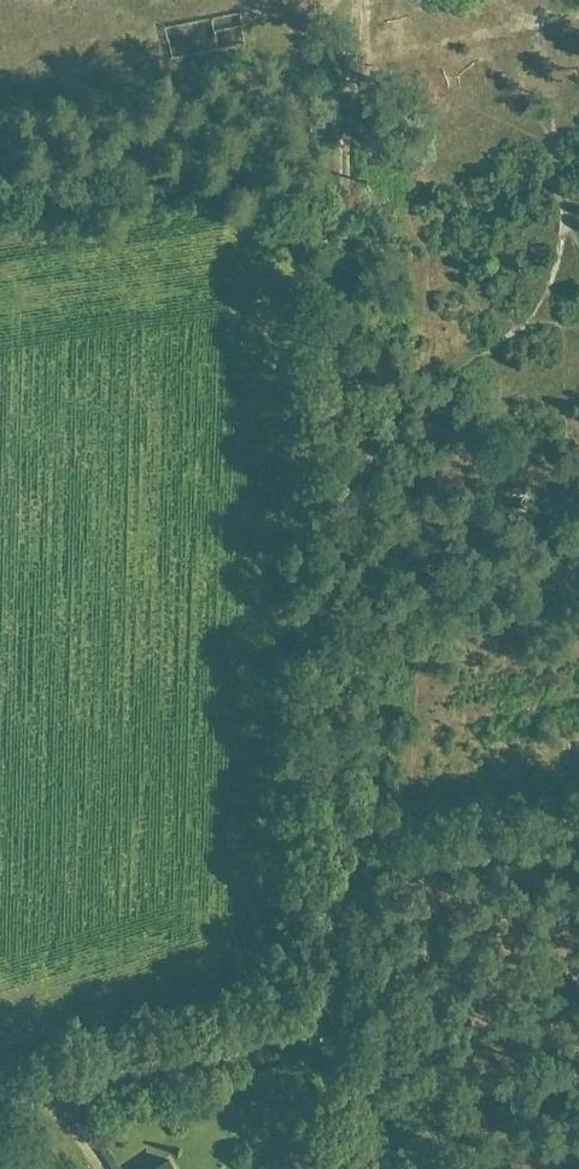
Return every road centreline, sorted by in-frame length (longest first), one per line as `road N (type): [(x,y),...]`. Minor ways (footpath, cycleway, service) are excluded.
road 1 (track): [(315,1033),(344,842),(325,654),(363,491),(358,398)]
road 2 (unclassified): [(0,1109),(294,1030),(315,1033),(333,1044),(378,1168)]
road 3 (track): [(358,398),(347,292),(356,173)]

